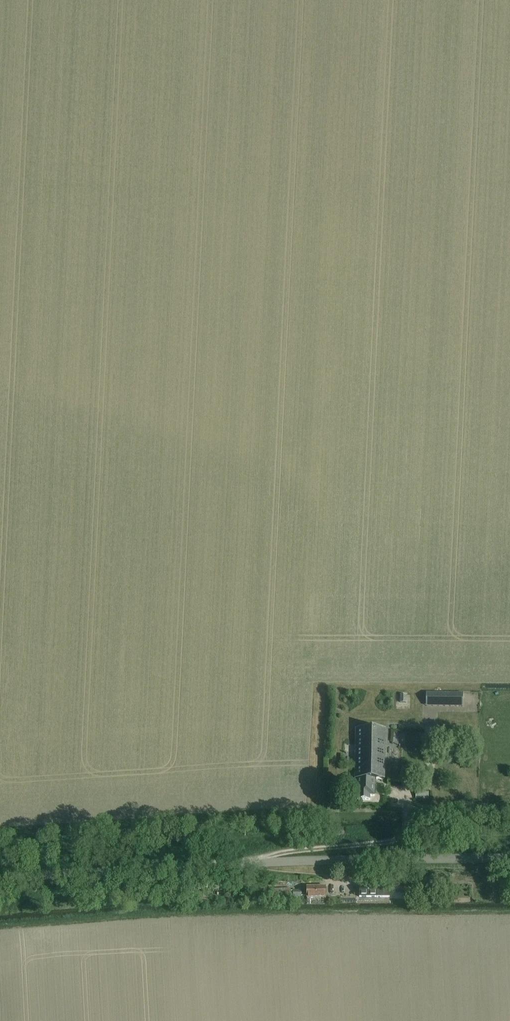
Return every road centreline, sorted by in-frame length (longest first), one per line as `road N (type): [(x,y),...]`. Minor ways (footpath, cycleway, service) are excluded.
road 1 (track): [(0,857),(267,838),(509,835)]
road 2 (tertiary): [(0,877),(509,857)]

